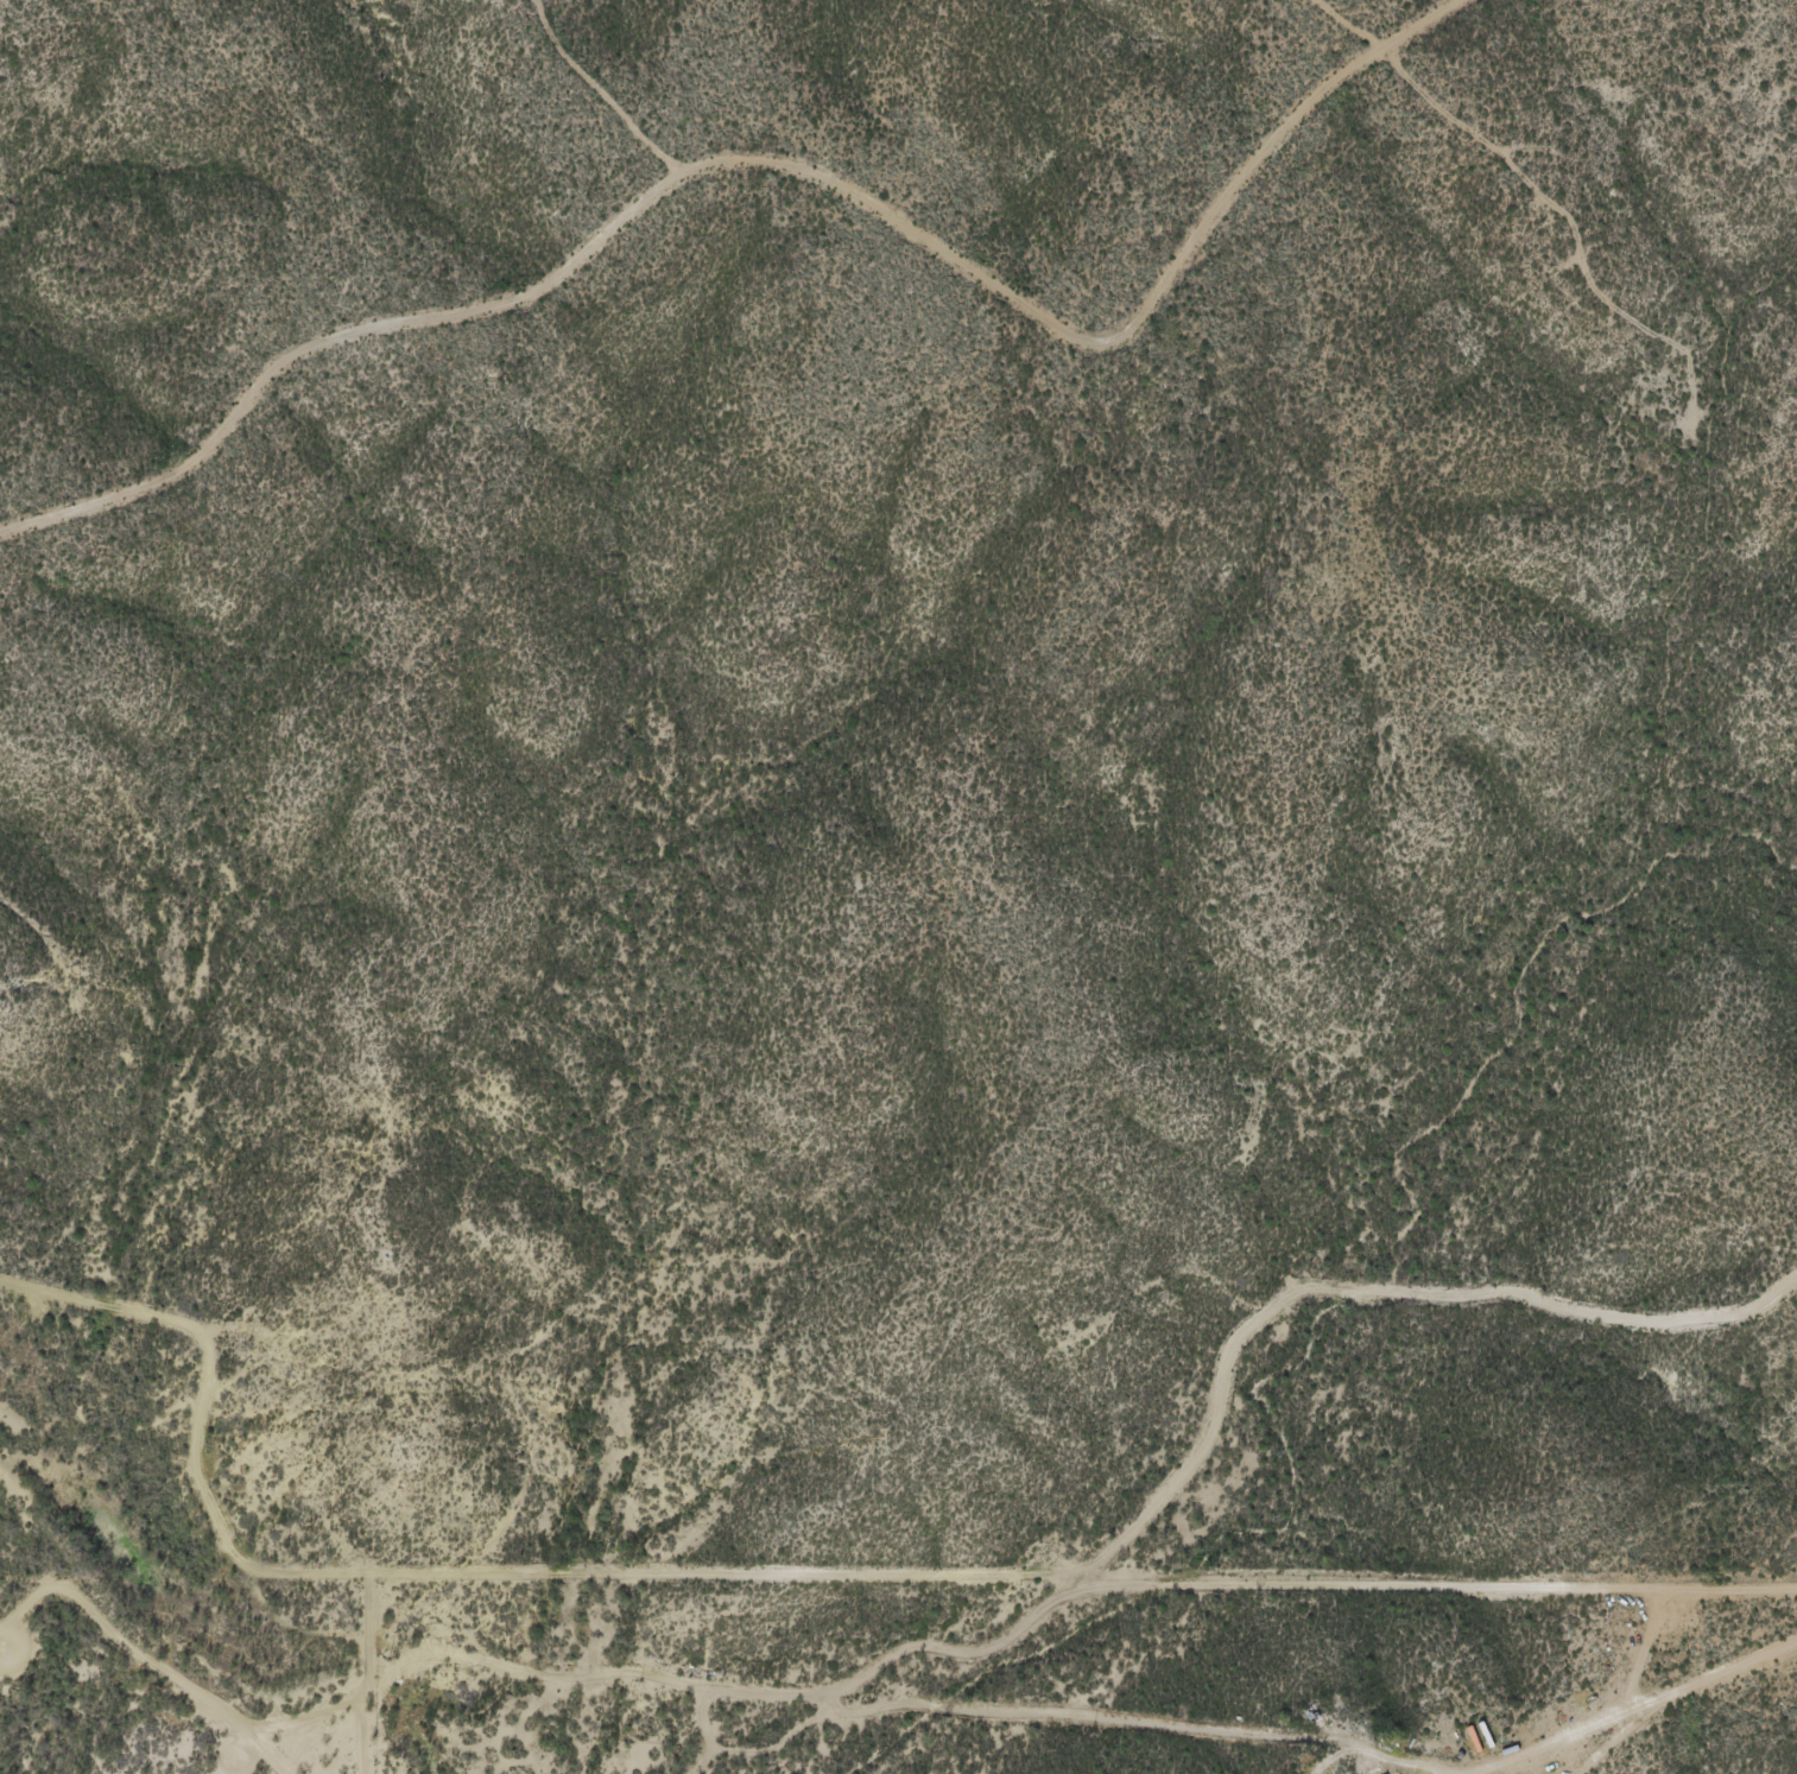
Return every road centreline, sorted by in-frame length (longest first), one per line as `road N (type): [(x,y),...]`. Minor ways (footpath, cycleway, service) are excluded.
road 1 (track): [(322,344),(515,308),(570,275),(685,171),(742,157),(811,166),(1063,331),(1111,348),(1149,334),(1316,112),(1400,38),(1469,0)]
road 2 (track): [(1796,1334),(1735,1355),(1556,1373),(1200,1326),(1124,1349)]
road 3 (track): [(322,344),(296,353),(260,385),(211,446),(133,492),(0,534)]
road 4 (track): [(285,1773),(76,1603),(0,1626)]

